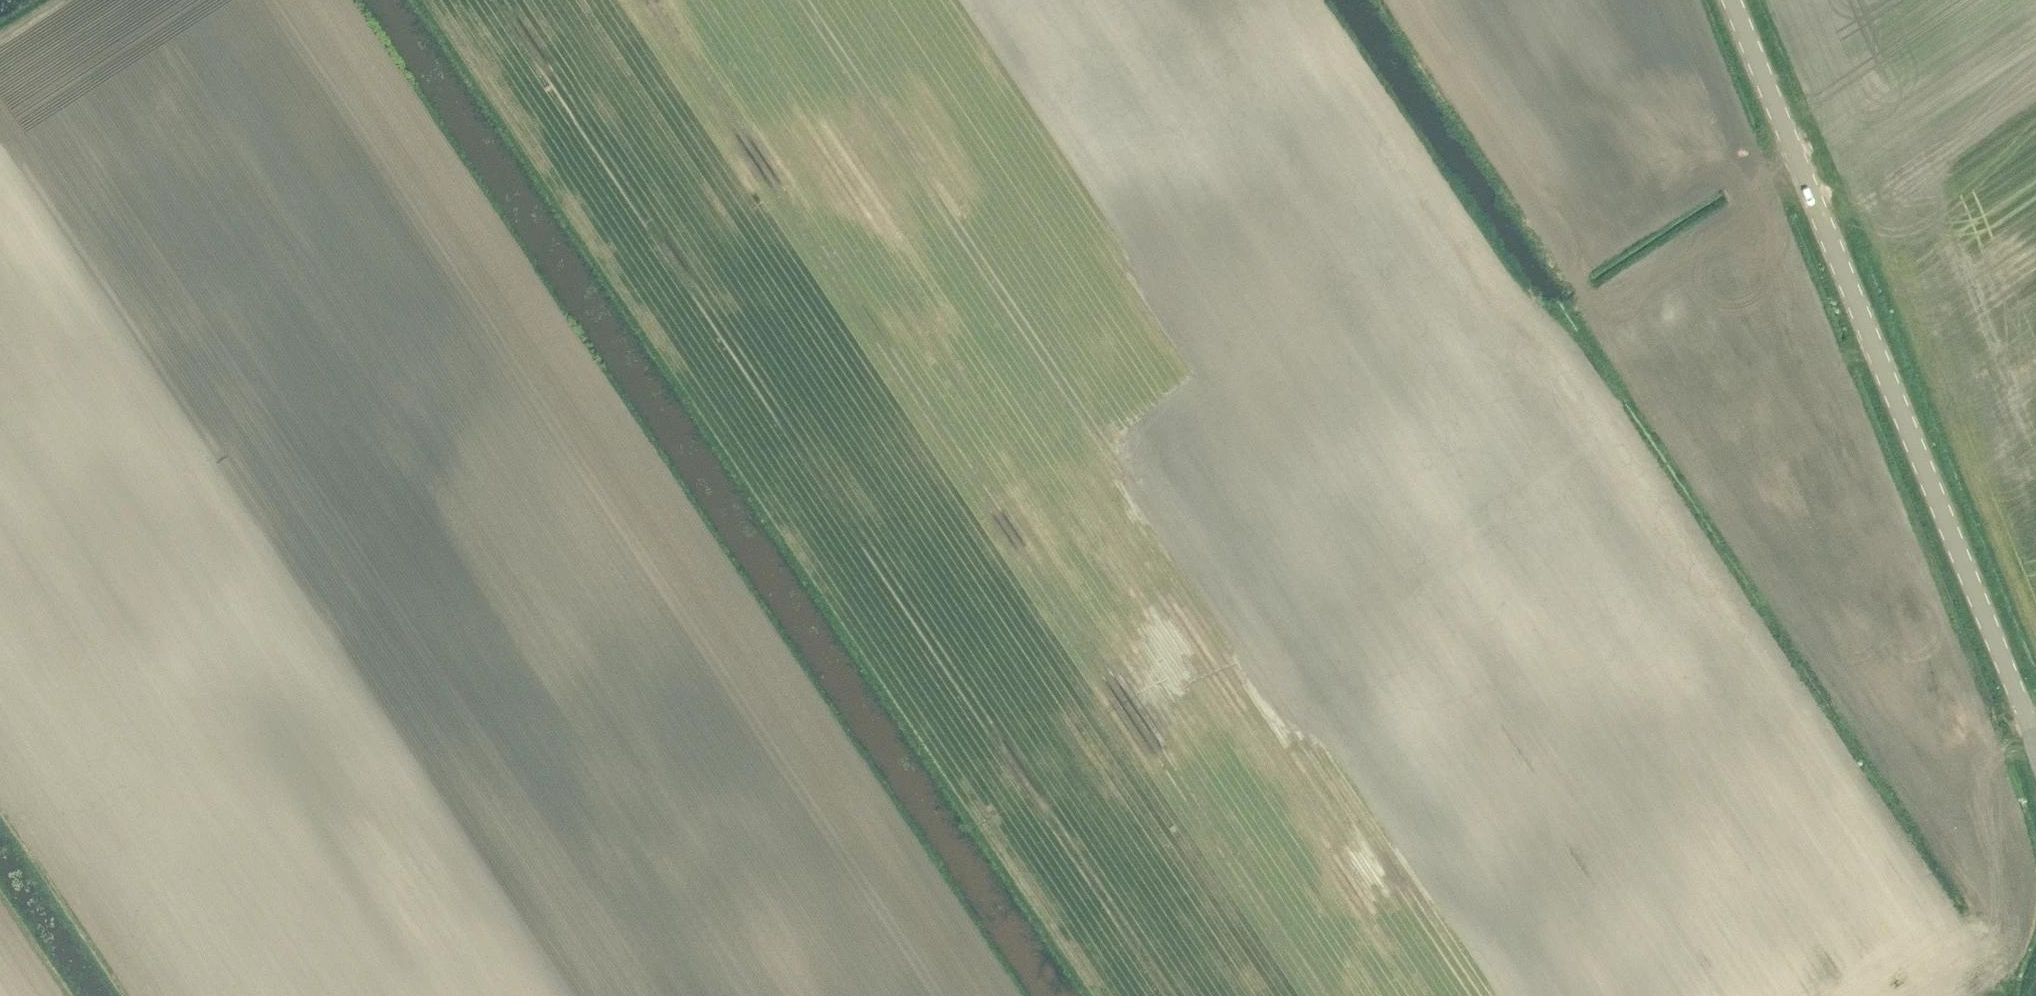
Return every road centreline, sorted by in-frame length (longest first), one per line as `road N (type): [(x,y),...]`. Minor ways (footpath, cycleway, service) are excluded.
road 1 (unclassified): [(2035,743),(1730,0)]
road 2 (trunk): [(2035,846),(1810,995)]

